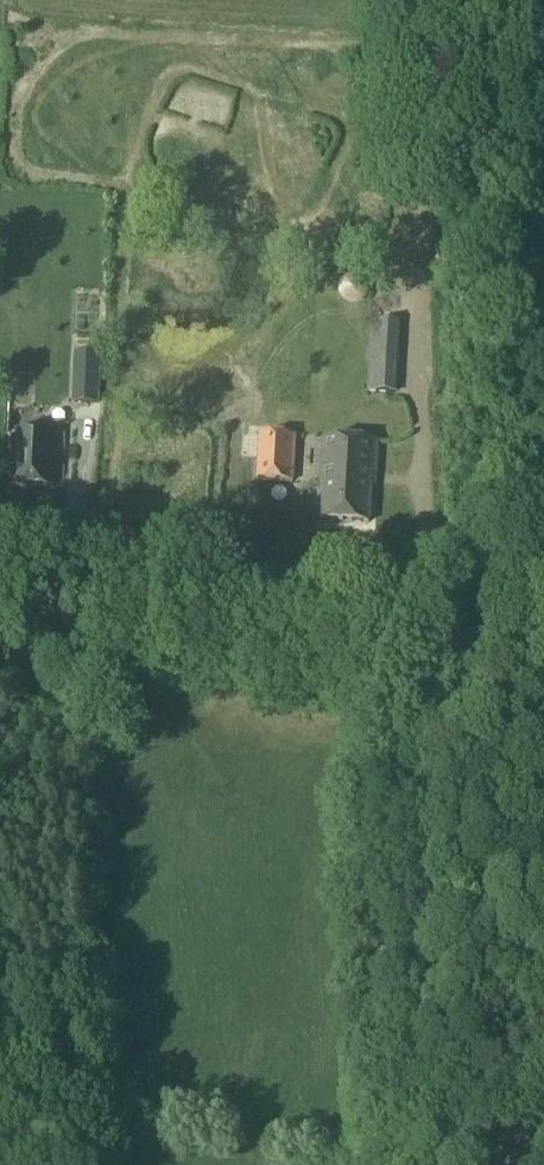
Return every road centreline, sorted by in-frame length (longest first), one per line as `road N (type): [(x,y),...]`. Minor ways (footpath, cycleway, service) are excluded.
road 1 (track): [(407,1164),(376,963),(418,659)]
road 2 (unclassified): [(418,659),(286,630),(127,610),(0,605)]
road 3 (unclassified): [(418,659),(543,692)]

